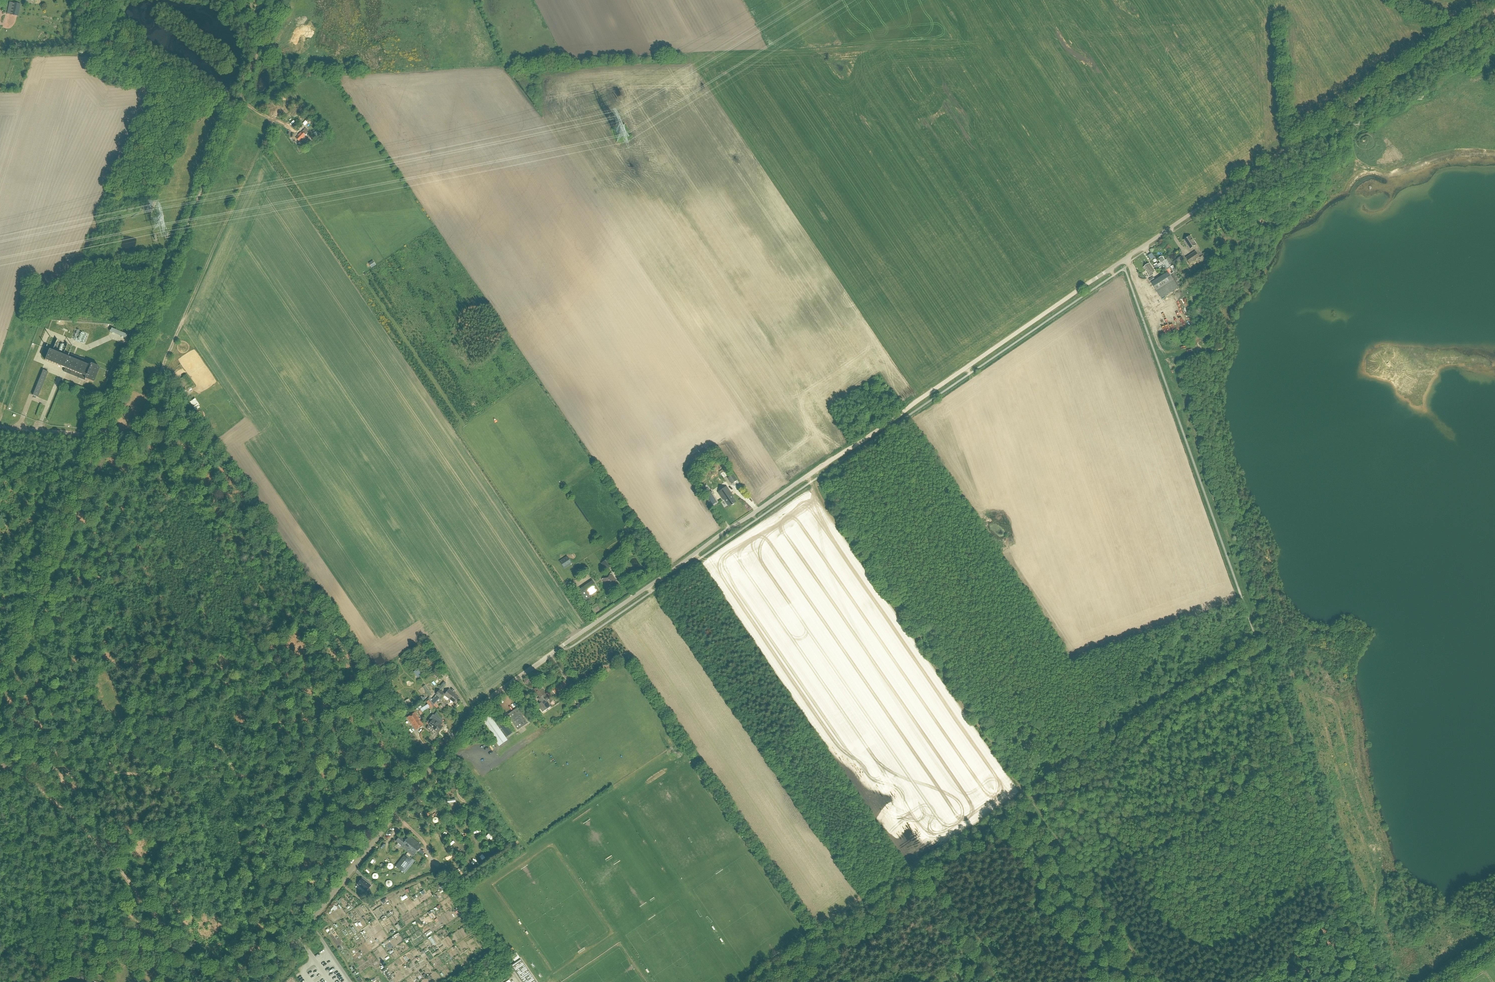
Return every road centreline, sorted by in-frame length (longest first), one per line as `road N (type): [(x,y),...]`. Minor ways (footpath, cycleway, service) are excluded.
road 1 (track): [(807,476),(1494,9)]
road 2 (unclassified): [(435,763),(498,692),(807,476)]
road 3 (track): [(101,437),(279,0)]
road 4 (track): [(110,438),(135,431),(269,127),(265,114),(238,103)]
road 5 (track): [(811,482),(1029,798)]
road 6 (track): [(759,981),(1029,798)]
road 7 (track): [(402,764),(214,777),(90,771)]
road 8 (track): [(195,981),(87,835),(0,766)]
road 9 (track): [(1029,798),(1101,780),(1190,699),(1262,656)]
road 10 (unclassified): [(264,981),(435,763)]
road 11 (track): [(47,592),(110,438)]
road 12 (track): [(961,981),(1033,905),(1086,881)]
road 13 (track): [(997,981),(927,880),(927,866)]
road 14 (track): [(0,709),(47,592)]
road 15 (track): [(1086,881),(1155,981)]

